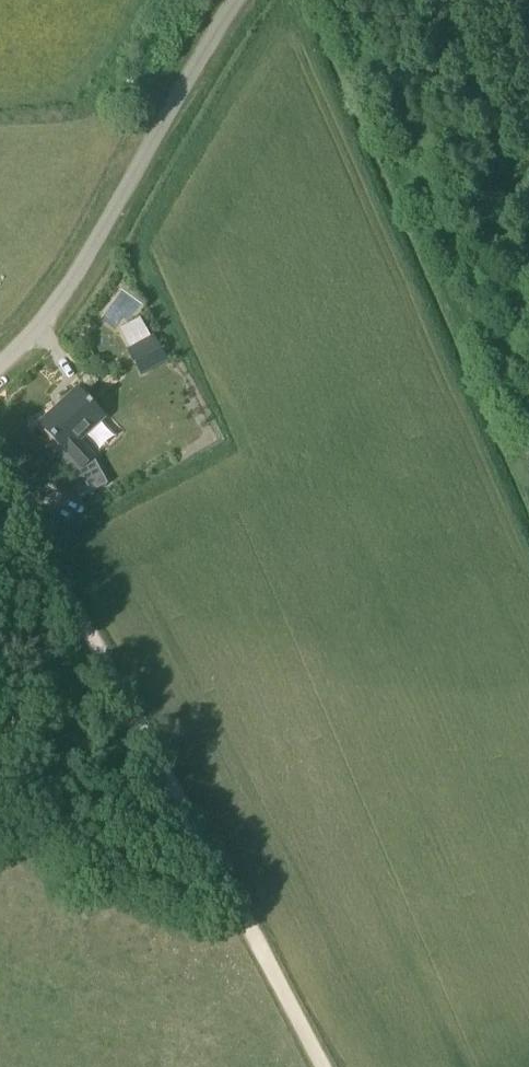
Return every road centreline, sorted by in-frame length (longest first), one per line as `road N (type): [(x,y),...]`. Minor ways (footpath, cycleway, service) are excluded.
road 1 (track): [(0,462),(323,1066)]
road 2 (unclassified): [(0,364),(33,334),(215,0)]

